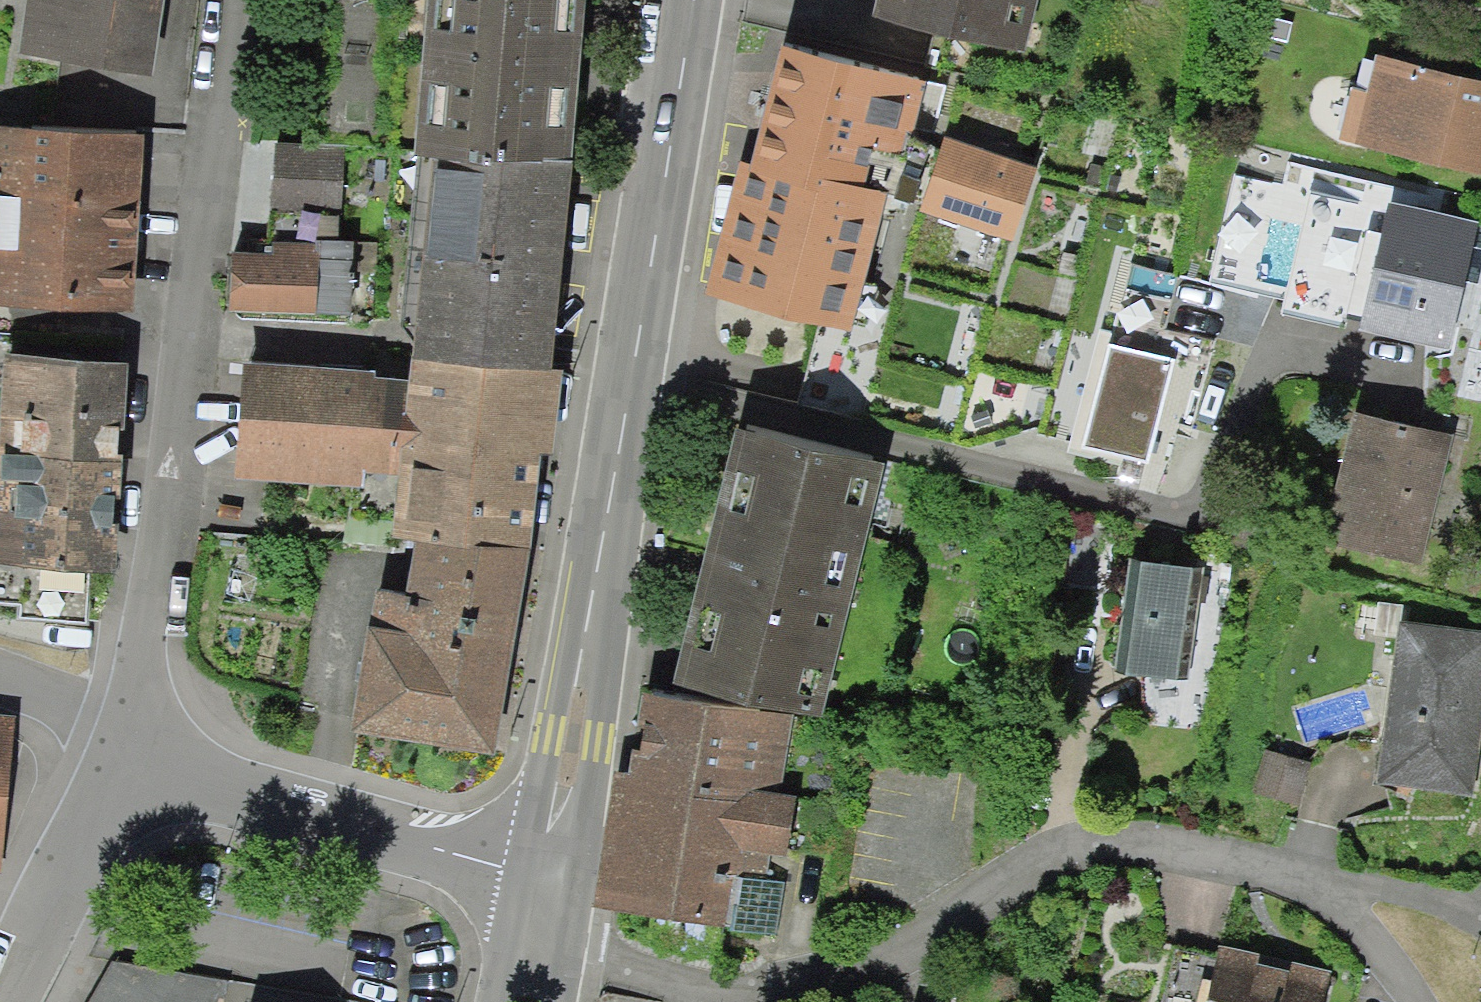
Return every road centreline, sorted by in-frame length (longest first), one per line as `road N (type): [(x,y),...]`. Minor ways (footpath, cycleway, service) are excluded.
road 1 (secondary): [(557,888),(692,0)]
road 2 (residential): [(1314,879),(1080,844),(867,964),(750,985),(542,947)]
road 3 (residential): [(129,735),(189,358),(233,0)]
road 4 (residential): [(557,888),(177,779),(129,735)]
road 5 (residential): [(1,1001),(129,735)]
road 6 (residential): [(1480,923),(1314,879)]
road 7 (residential): [(1413,1001),(1397,967),(1314,879)]
road 8 (residential): [(129,735),(0,677)]

